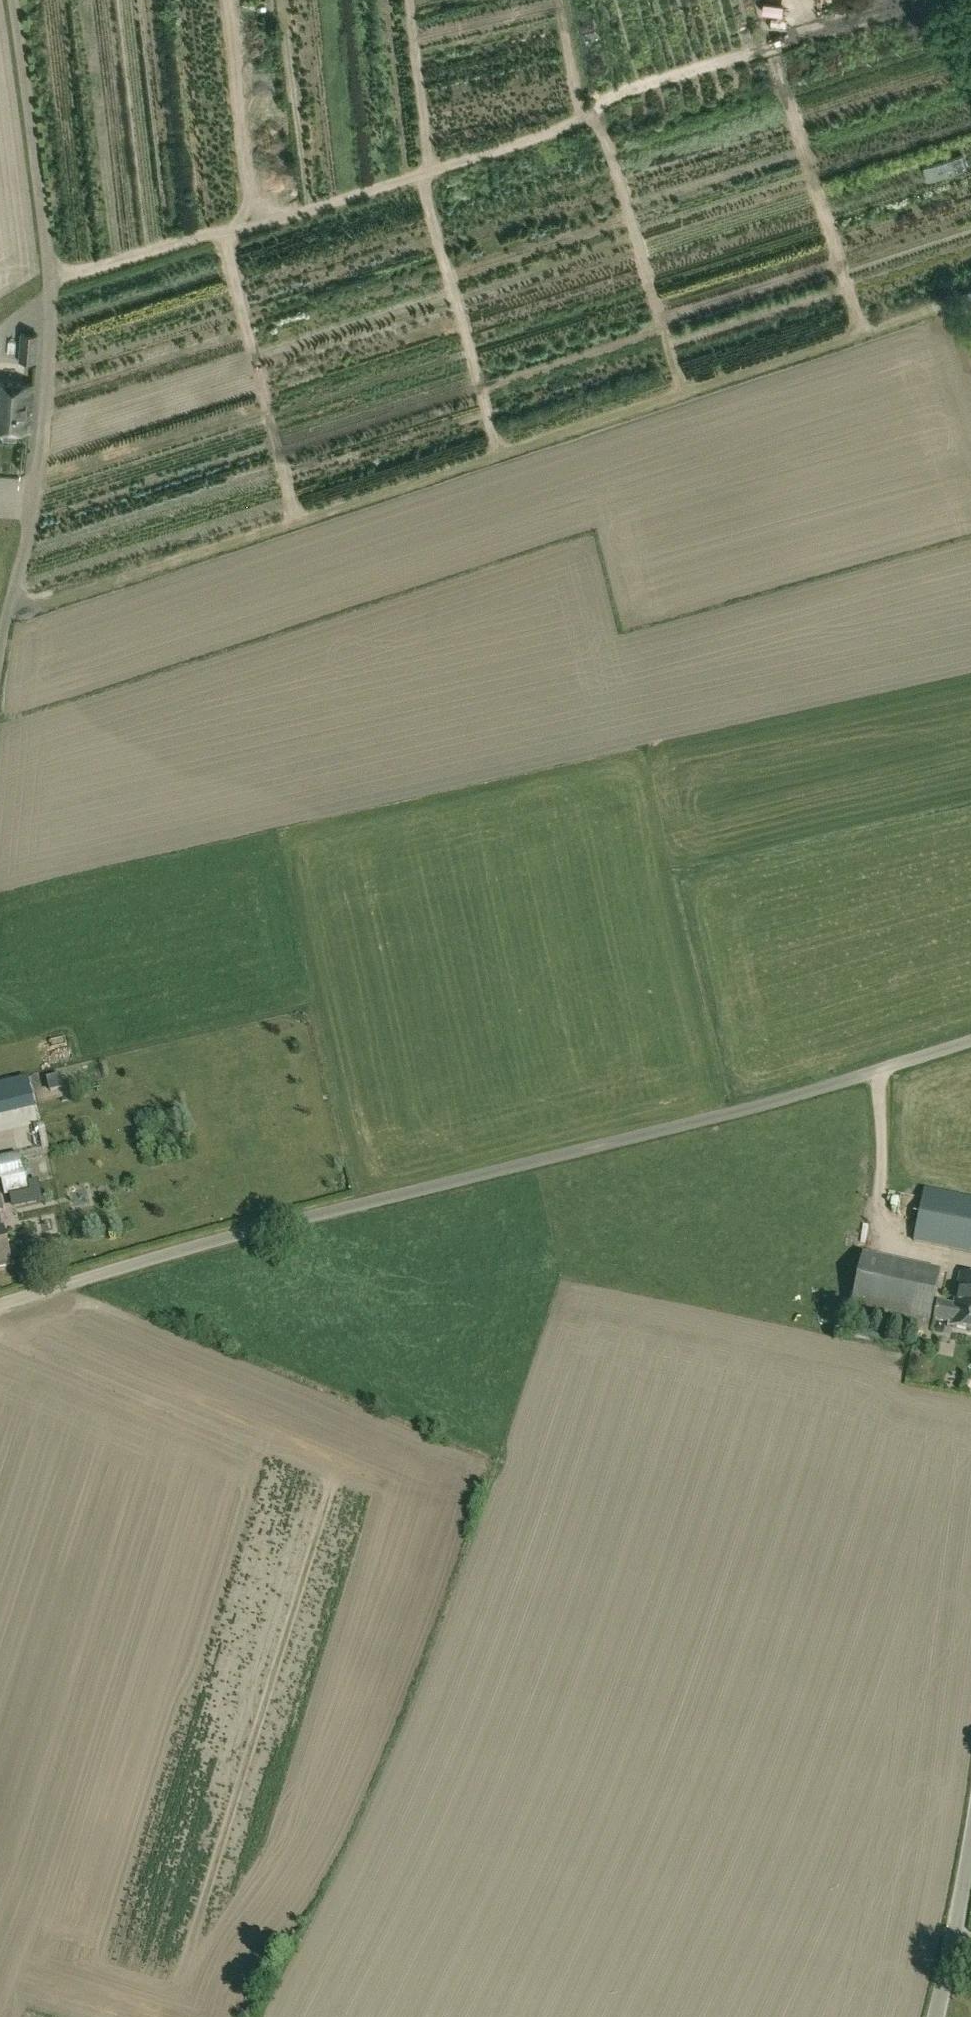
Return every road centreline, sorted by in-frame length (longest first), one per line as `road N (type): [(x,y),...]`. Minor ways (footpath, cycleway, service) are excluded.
road 1 (track): [(970,1042),(0,1305)]
road 2 (track): [(0,647),(40,464),(51,330),(13,0)]
road 3 (unclassified): [(939,2016),(970,1863)]

